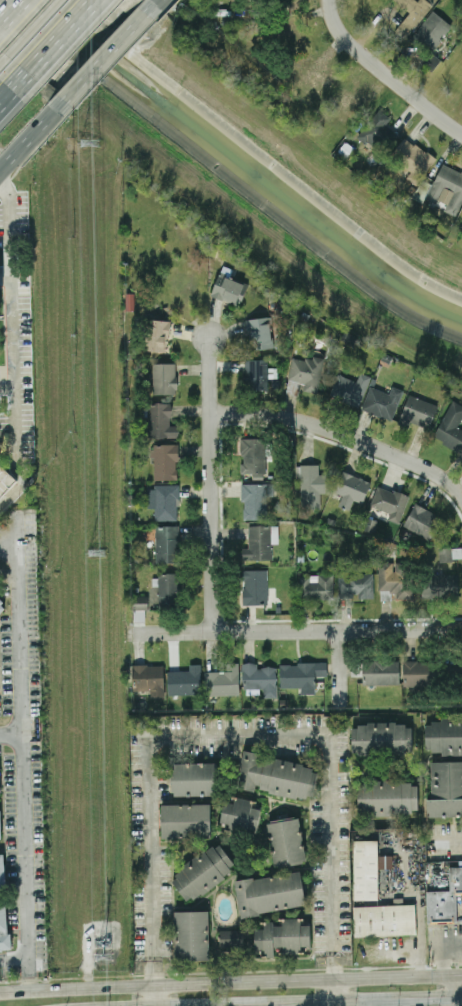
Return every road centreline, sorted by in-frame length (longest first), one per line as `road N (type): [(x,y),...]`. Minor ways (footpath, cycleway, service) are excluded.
road 1 (residential): [(461,628),(131,631)]
road 2 (secondary): [(461,973),(152,984)]
road 3 (secondary): [(153,1005),(461,998)]
road 4 (residential): [(206,336),(213,630)]
road 5 (residential): [(461,495),(434,471),(340,432),(258,411),(208,410)]
road 6 (residential): [(461,135),(340,38),(326,0)]
road 7 (primary): [(58,109),(157,3)]
road 8 (secondary): [(152,984),(32,990)]

